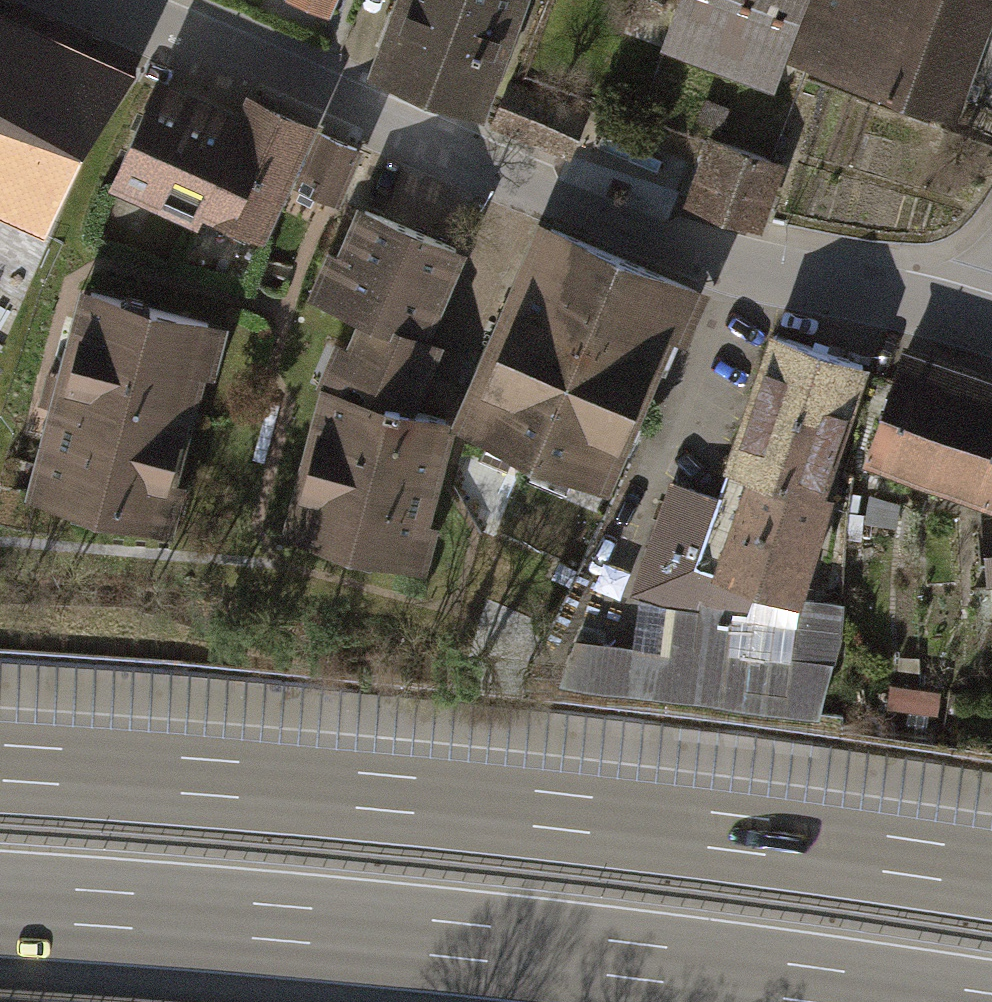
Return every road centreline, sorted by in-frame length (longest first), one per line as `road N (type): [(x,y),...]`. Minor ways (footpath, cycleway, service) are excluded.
road 1 (motorway): [(991,870),(406,794),(0,765)]
road 2 (tertiary): [(989,319),(751,265),(93,0)]
road 3 (motorway): [(0,904),(399,936),(915,1001)]

